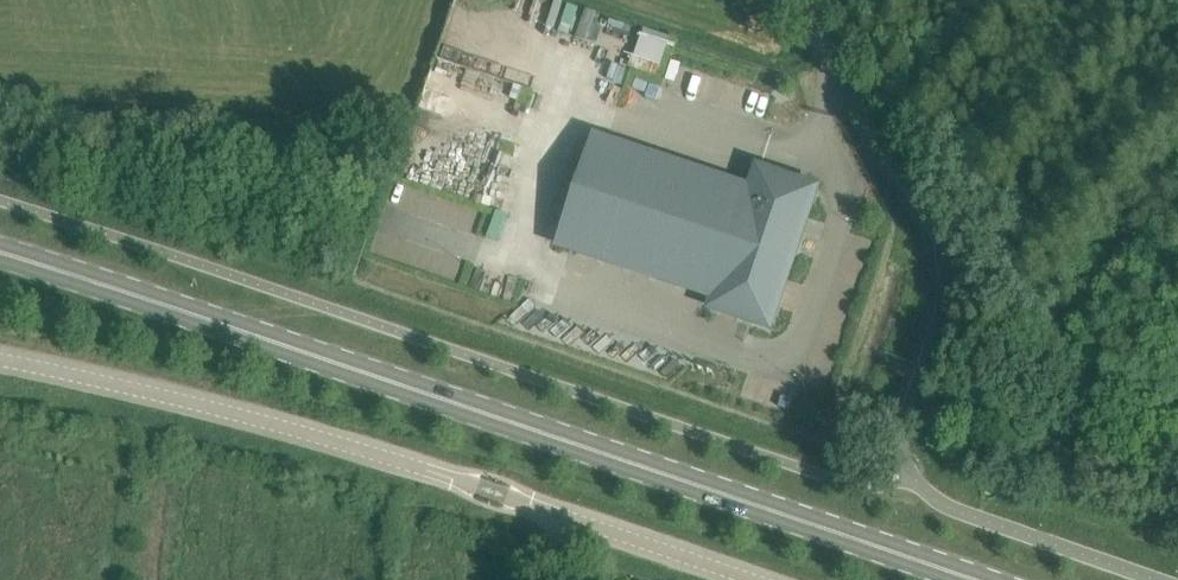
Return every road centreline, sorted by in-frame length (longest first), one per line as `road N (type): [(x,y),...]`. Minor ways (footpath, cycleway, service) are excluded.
road 1 (secondary): [(969,579),(642,464),(0,261)]
road 2 (unclassified): [(757,579),(333,444),(0,364)]

